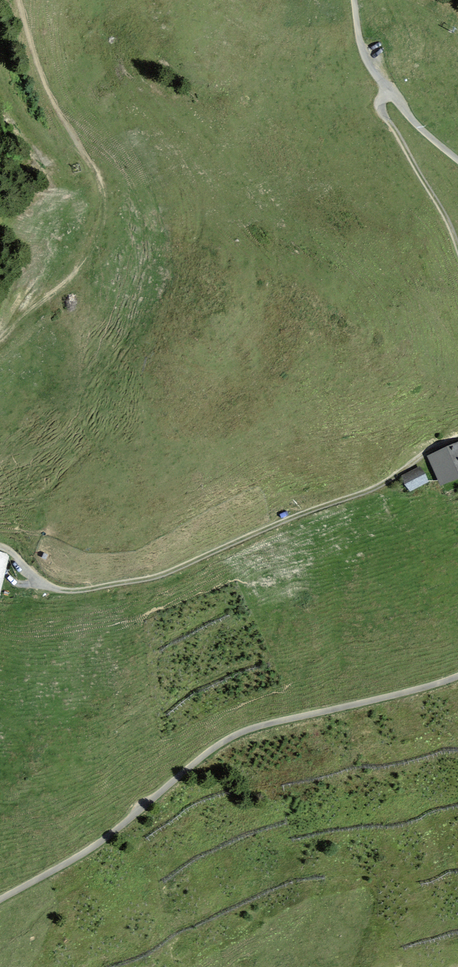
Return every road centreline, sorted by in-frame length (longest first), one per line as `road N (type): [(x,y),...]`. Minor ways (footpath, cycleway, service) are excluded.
road 1 (residential): [(457,677),(239,734),(111,835),(0,901)]
road 2 (track): [(457,435),(385,484),(153,579),(56,586),(0,546)]
road 3 (track): [(20,0),(42,79),(99,184),(105,211),(86,261),(0,338)]
road 4 (residential): [(355,0),(370,67),(457,160)]
road 5 (track): [(388,91),(381,111),(457,248)]

